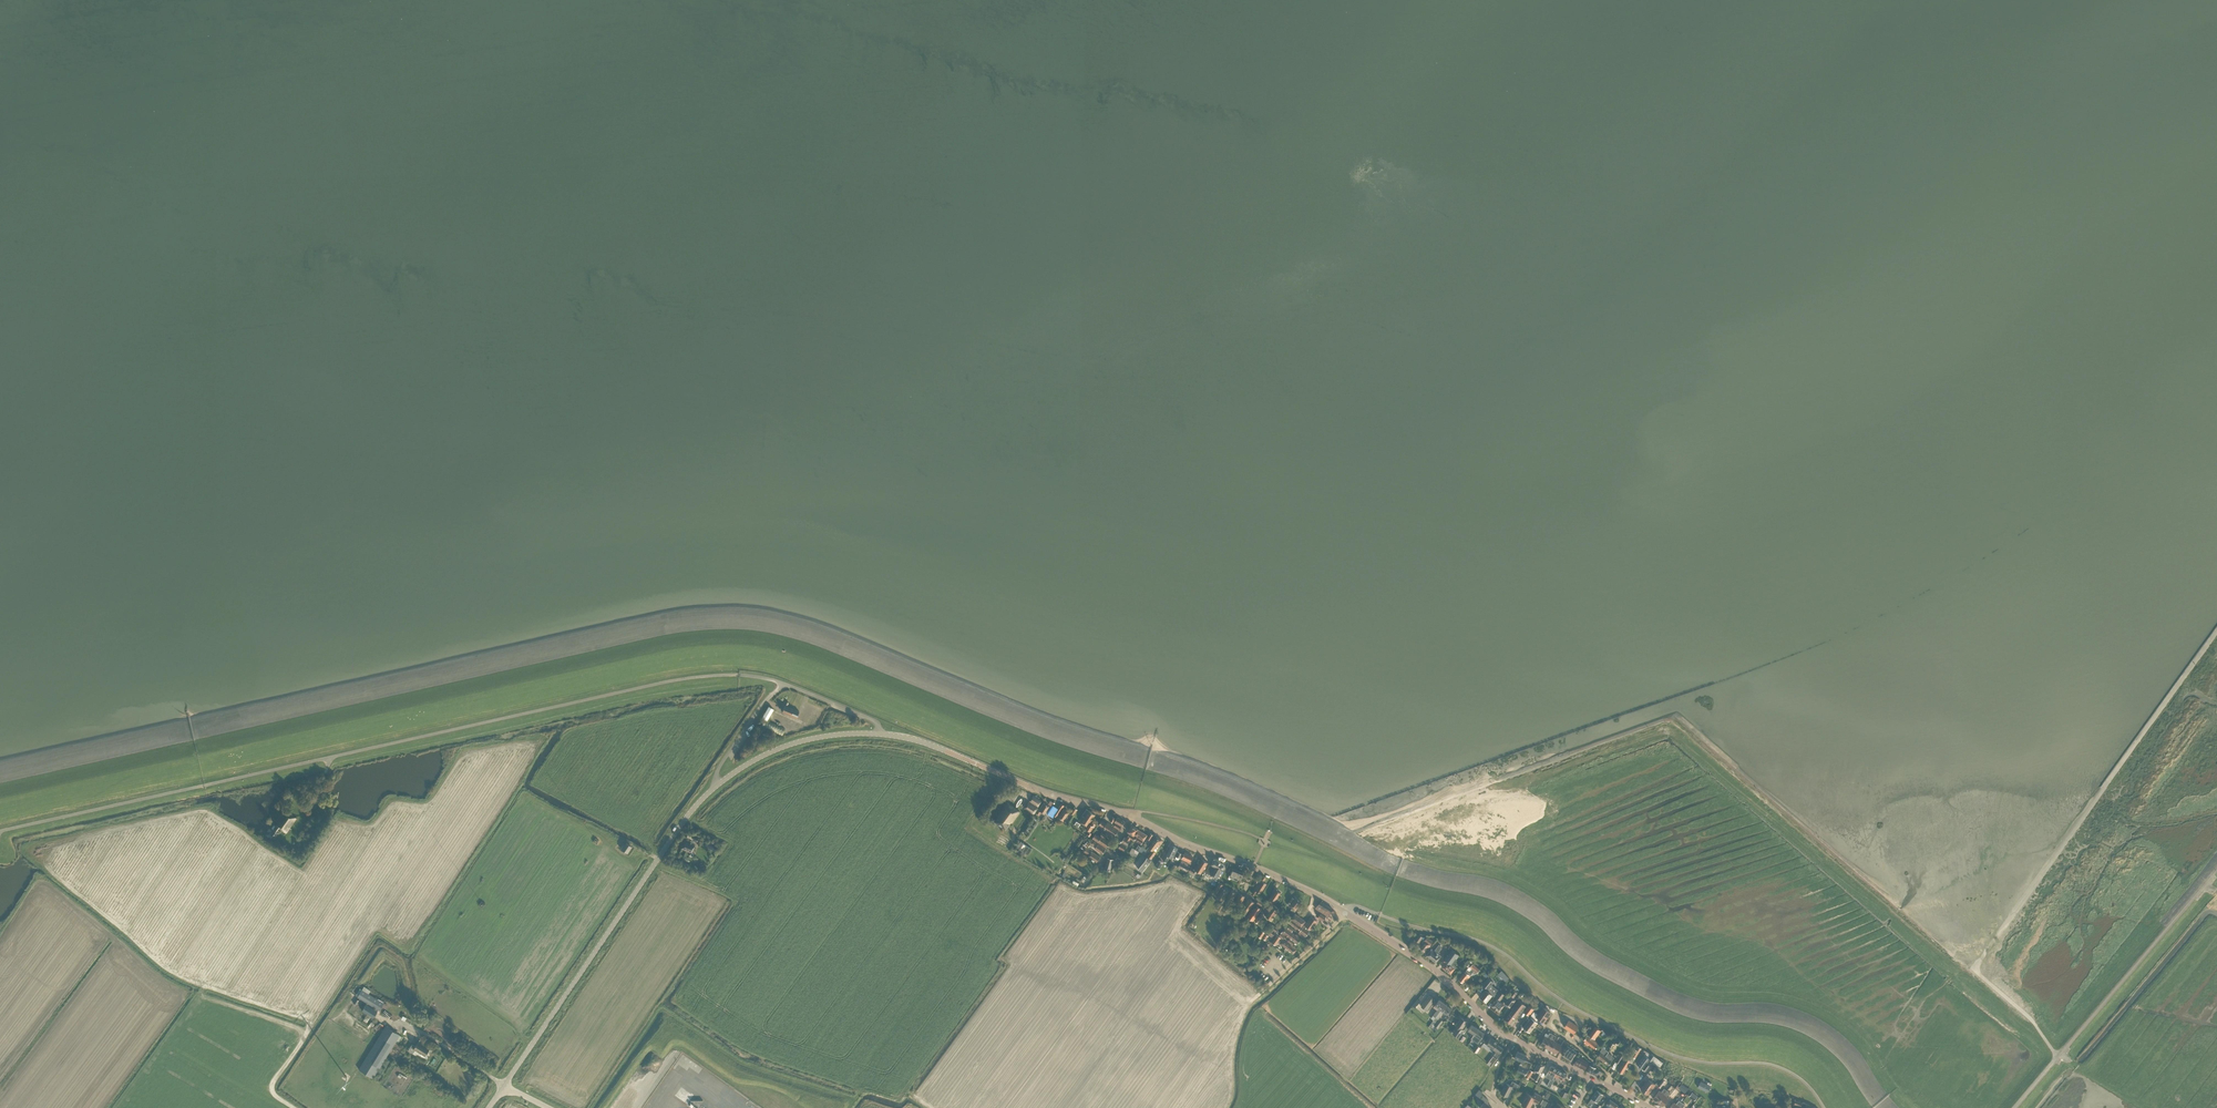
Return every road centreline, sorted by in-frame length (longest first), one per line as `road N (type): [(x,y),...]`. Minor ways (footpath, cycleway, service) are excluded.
road 1 (tertiary): [(490,1107),(715,786)]
road 2 (tertiary): [(1131,818),(882,734)]
road 3 (tertiary): [(1345,913),(1131,818)]
road 4 (tertiary): [(1533,1049),(1492,1024),(1444,977),(1345,913)]
road 5 (track): [(181,742),(0,780)]
road 6 (tertiary): [(715,786),(798,742),(882,734)]
road 7 (unclassified): [(715,786),(719,768),(766,700),(787,687)]

